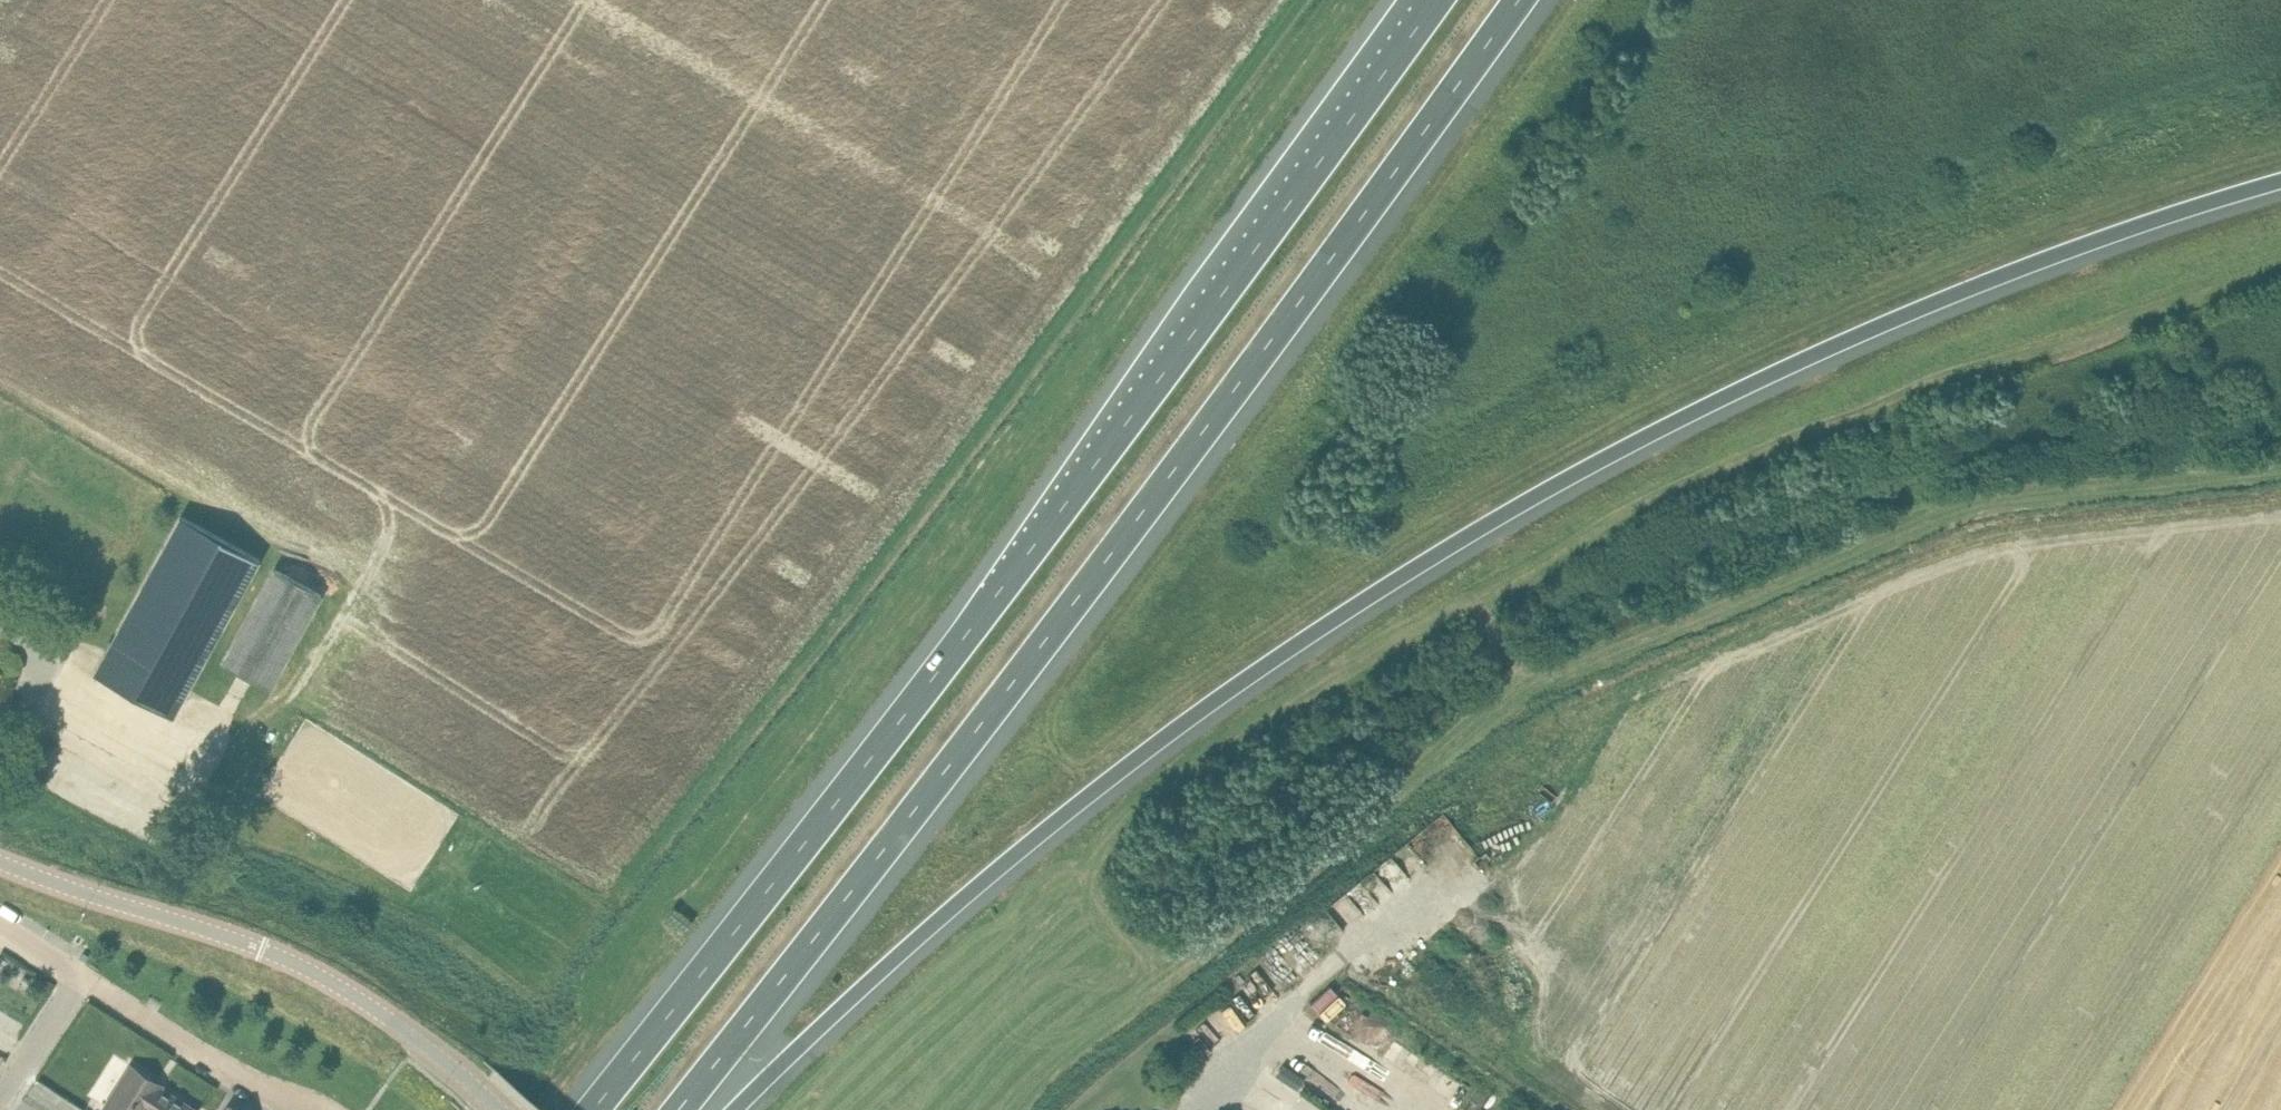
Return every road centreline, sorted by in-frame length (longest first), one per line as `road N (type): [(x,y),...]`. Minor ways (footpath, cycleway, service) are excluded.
road 1 (motorway): [(738,1109),(1060,818),(1181,725),(1518,516),(1801,374),(2072,260),(2280,195)]
road 2 (motorway): [(1437,0),(880,748),(594,1109)]
road 3 (motorway): [(679,1109),(1300,305),(1519,0)]
road 4 (tertiary): [(502,1109),(312,972),(0,864)]
road 5 (residential): [(288,1109),(81,978)]
road 6 (residential): [(0,1101),(81,978)]

